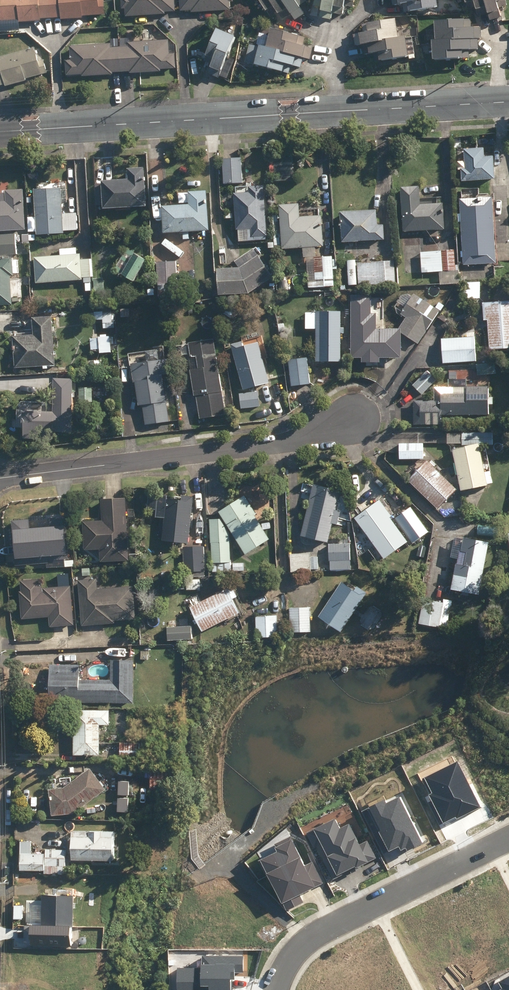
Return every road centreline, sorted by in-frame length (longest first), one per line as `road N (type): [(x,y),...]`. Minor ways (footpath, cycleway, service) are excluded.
road 1 (residential): [(0,131),(508,102)]
road 2 (residential): [(352,420),(282,445),(0,478)]
road 3 (residential): [(273,989),(298,945),(508,839)]
road 4 (track): [(303,942),(238,873),(232,856),(284,802),(317,784)]

